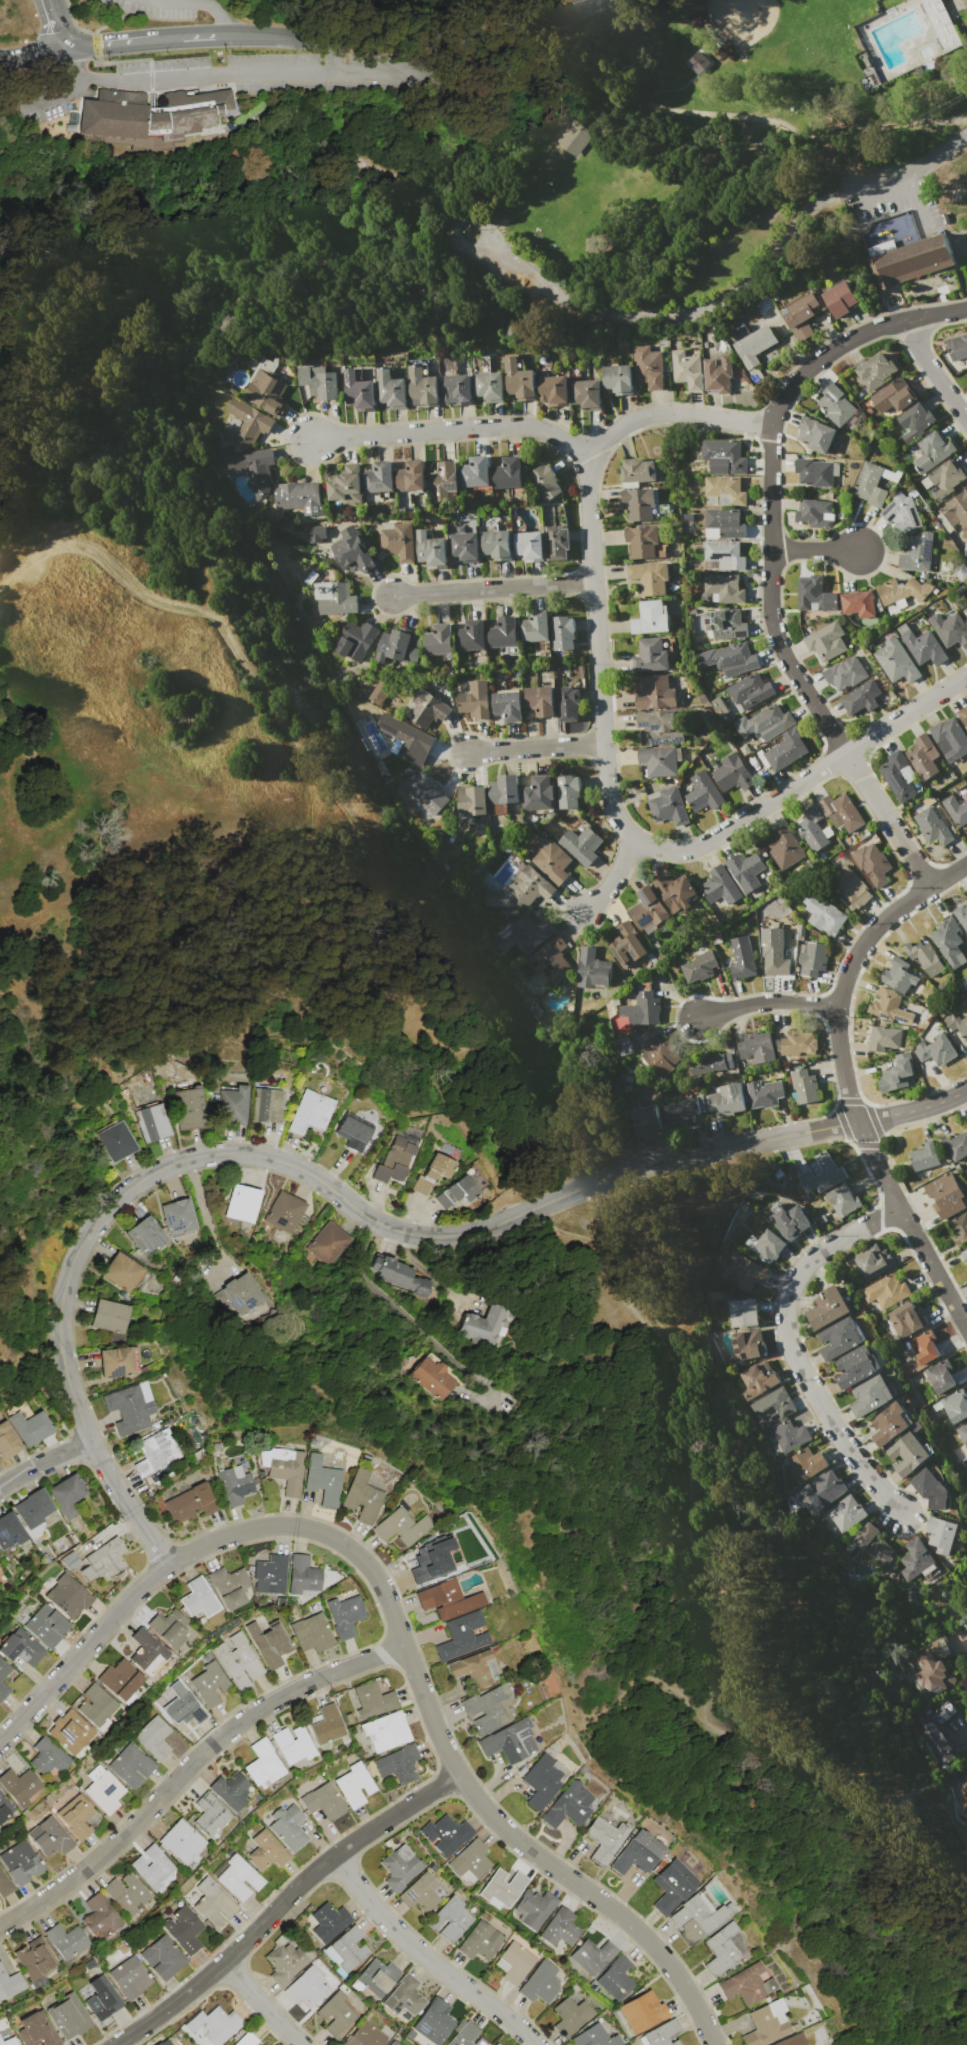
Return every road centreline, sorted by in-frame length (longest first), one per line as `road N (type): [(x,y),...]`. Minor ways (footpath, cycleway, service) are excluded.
road 1 (residential): [(966,1090),(865,1123),(711,1147),(623,1173),(476,1236),(420,1239),(372,1221),(281,1160),(234,1151),(178,1161),(125,1189),(83,1243),(67,1288),(62,1346),(88,1437),(173,1565)]
road 2 (residential): [(713,2044),(681,1975),(523,1845),(465,1776),(393,1604),(371,1565),(334,1535),(273,1525),(173,1565),(0,1749)]
road 3 (residential): [(966,676),(705,845),(684,853),(632,839),(612,808),(606,776),(586,453)]
road 4 (residential): [(966,307),(901,322),(816,362),(771,423),(771,608),(785,658),(928,886)]
road 5 (residential): [(966,861),(876,928),(845,975),(839,1005),(865,1123),(966,1321)]
road 6 (residential): [(406,1645),(230,1730),(81,1876),(0,1930)]
road 7 (residential): [(313,442),(521,426),(586,453),(648,413),(771,423)]
road 8 (residential): [(465,1776),(337,1855),(233,1964),(120,2044)]
road 9 (residential): [(909,1211),(832,1245),(798,1290),(796,1351),(848,1455),(906,1517)]
road 10 (secondary): [(597,0),(470,38),(333,39)]
road 11 (residential): [(524,2044),(337,1855)]
road 12 (residential): [(594,583),(393,596)]
road 13 (residential): [(697,1015),(772,1001),(839,1005)]
road 14 (residential): [(604,744),(469,754)]

